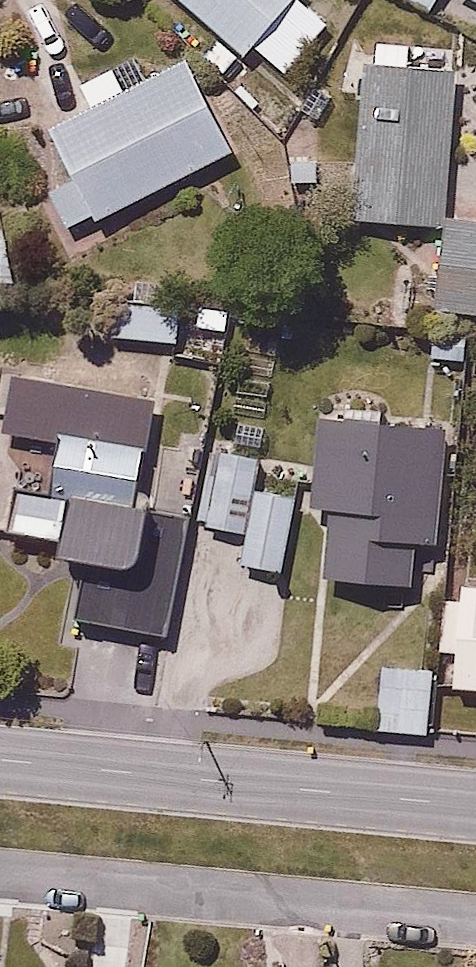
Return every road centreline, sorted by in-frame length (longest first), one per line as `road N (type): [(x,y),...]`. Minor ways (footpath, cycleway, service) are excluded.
road 1 (residential): [(0,762),(475,808)]

